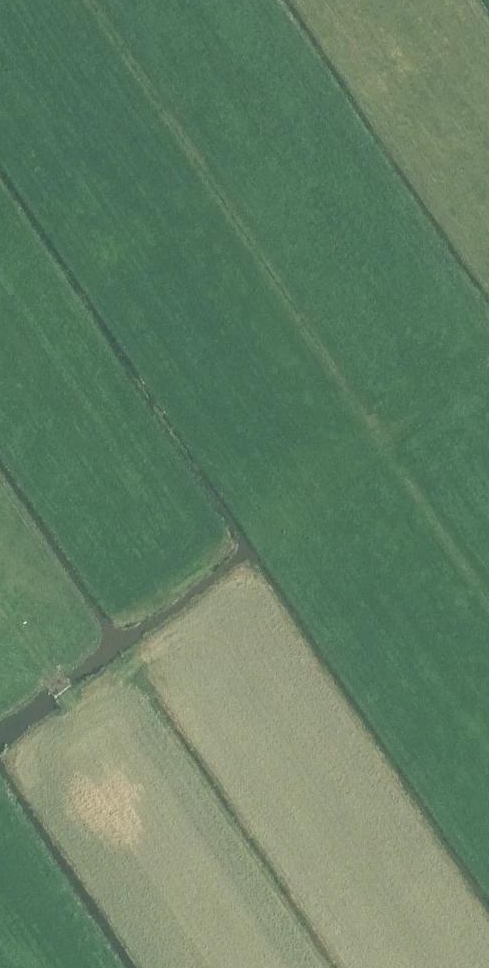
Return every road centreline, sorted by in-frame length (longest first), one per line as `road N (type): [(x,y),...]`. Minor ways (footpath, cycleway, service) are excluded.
road 1 (track): [(163,653),(88,719),(0,596)]

